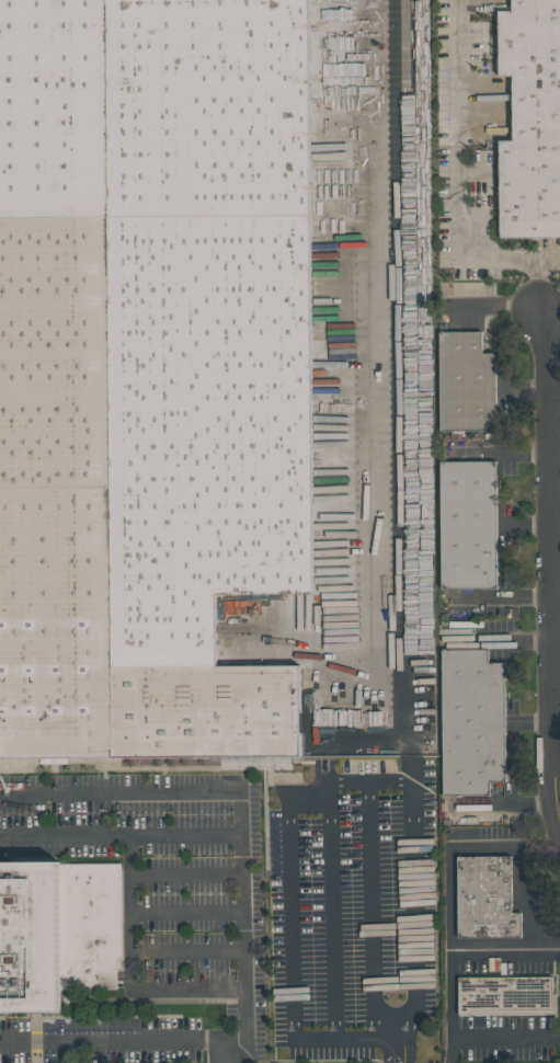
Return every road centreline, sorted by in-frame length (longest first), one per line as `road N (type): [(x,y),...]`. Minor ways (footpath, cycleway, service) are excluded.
road 1 (residential): [(559,827),(546,317)]

